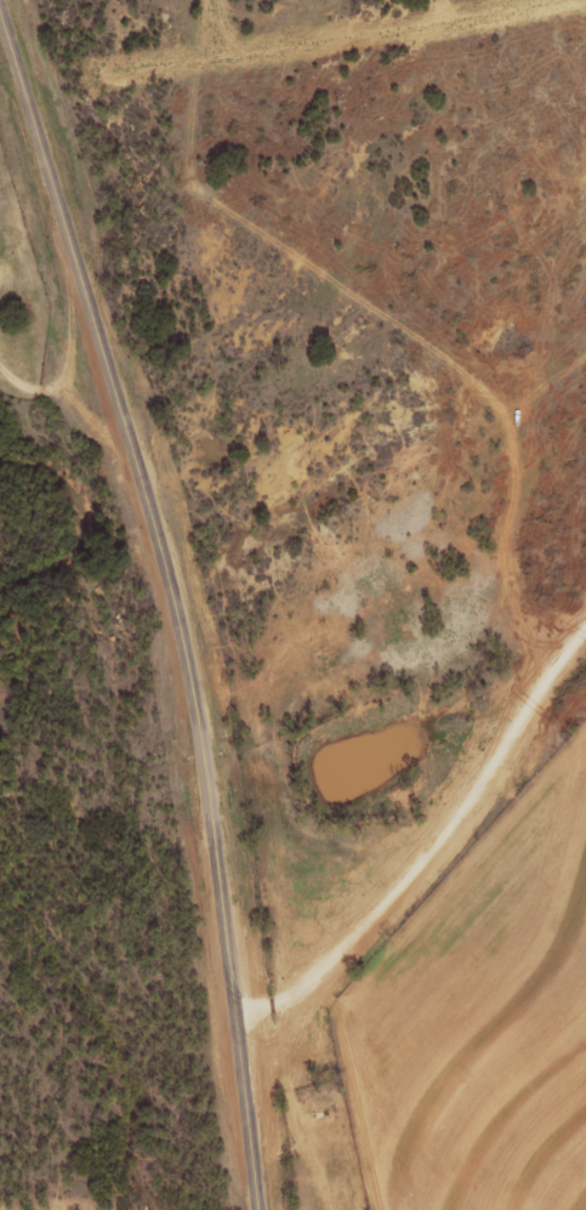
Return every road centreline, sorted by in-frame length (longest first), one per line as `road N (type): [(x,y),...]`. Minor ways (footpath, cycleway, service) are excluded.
road 1 (secondary): [(255,1209),(204,773),(175,603),(0,24)]

